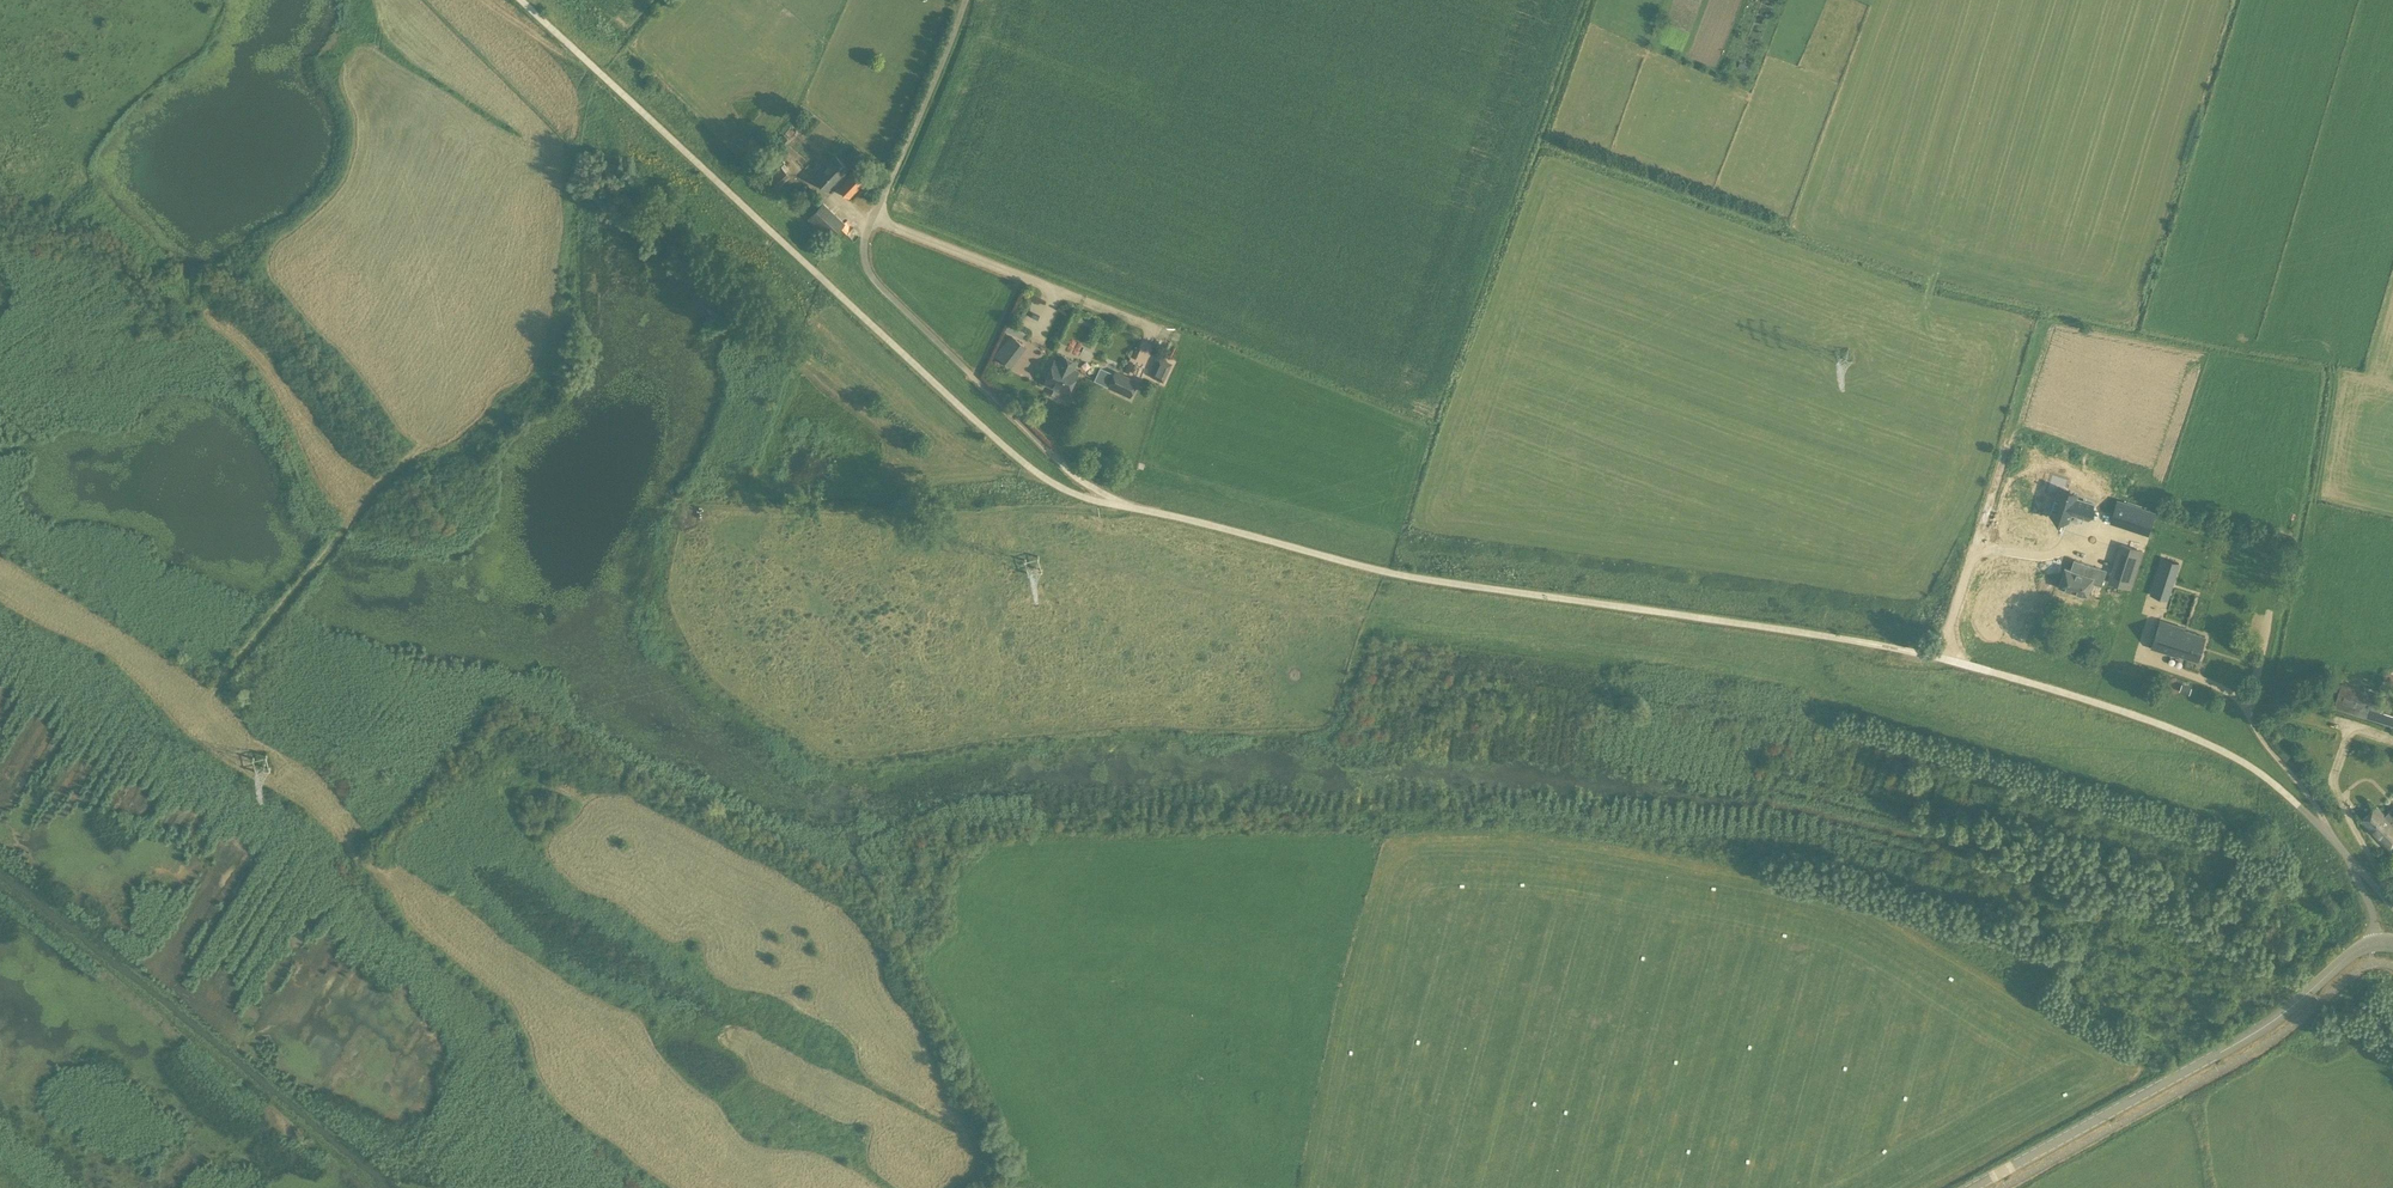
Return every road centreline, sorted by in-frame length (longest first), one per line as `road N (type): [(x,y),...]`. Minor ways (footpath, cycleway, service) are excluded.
road 1 (unclassified): [(1116,503),(1388,574),(1890,647)]
road 2 (unclassified): [(1116,503),(1078,495),(1012,453),(521,0)]
road 3 (unclassified): [(967,0),(867,235),(866,268),(1066,470),(1116,503)]
road 4 (unclassified): [(2352,863),(2285,792),(2190,734),(1890,647)]
road 5 (tertiary): [(1971,1187),(2261,1031),(2370,943)]

